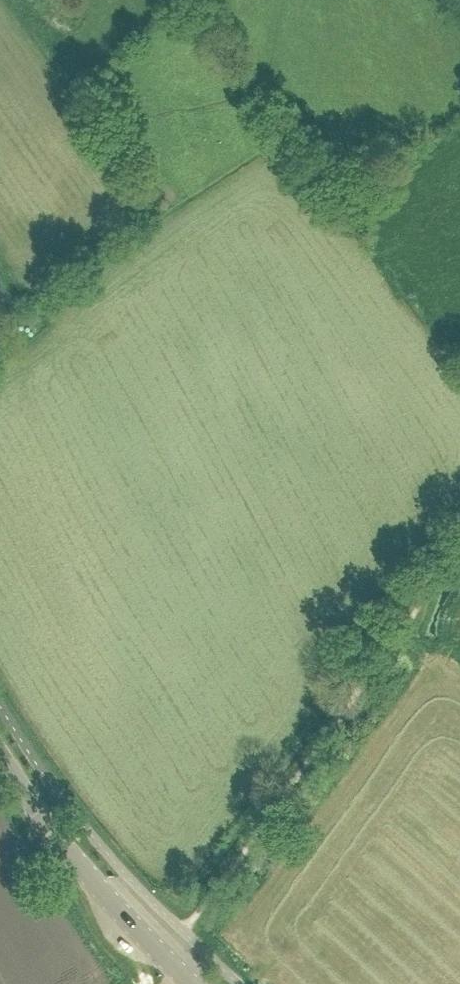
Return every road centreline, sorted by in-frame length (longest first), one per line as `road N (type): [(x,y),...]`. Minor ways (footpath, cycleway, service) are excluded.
road 1 (tertiary): [(195,983),(103,891),(0,753)]

